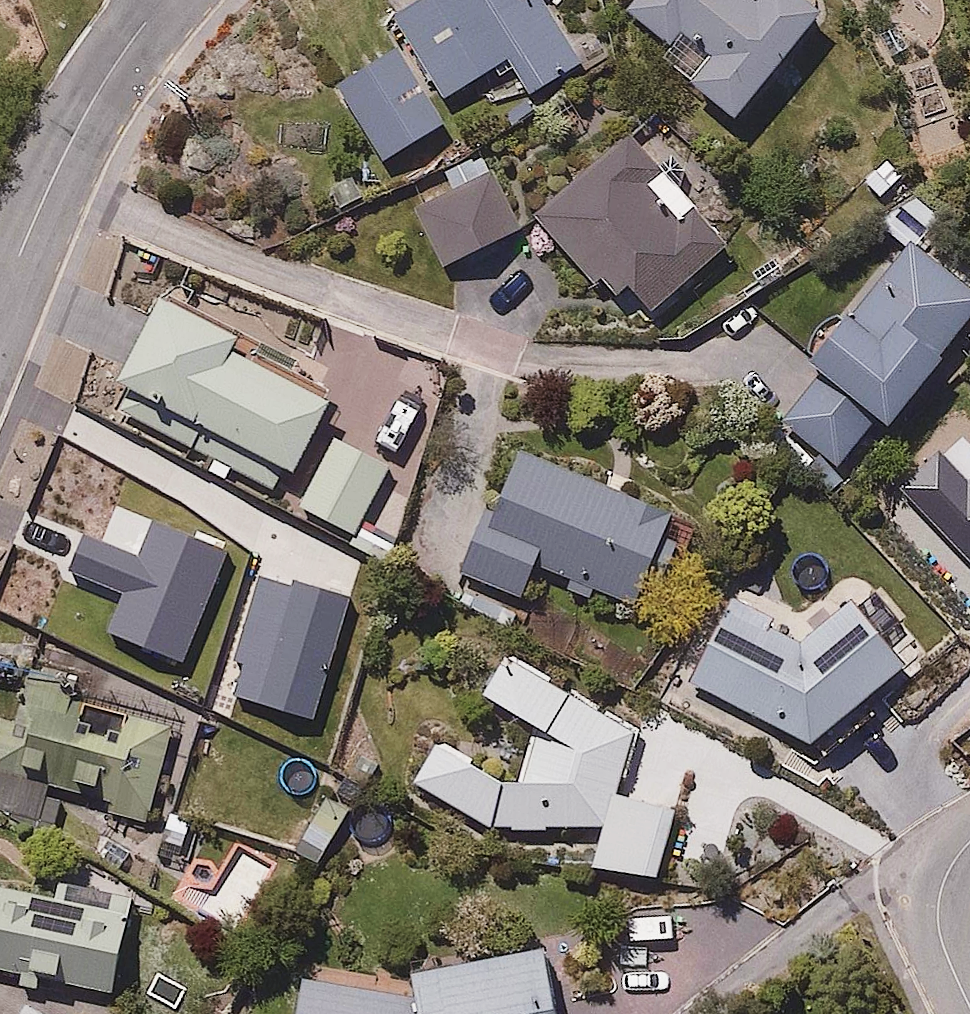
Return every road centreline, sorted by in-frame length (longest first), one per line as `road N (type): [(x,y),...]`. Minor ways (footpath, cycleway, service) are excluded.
road 1 (residential): [(0,309),(42,203),(107,76),(165,0)]
road 2 (residential): [(969,844),(943,877),(939,909),(940,937),(969,1006)]

